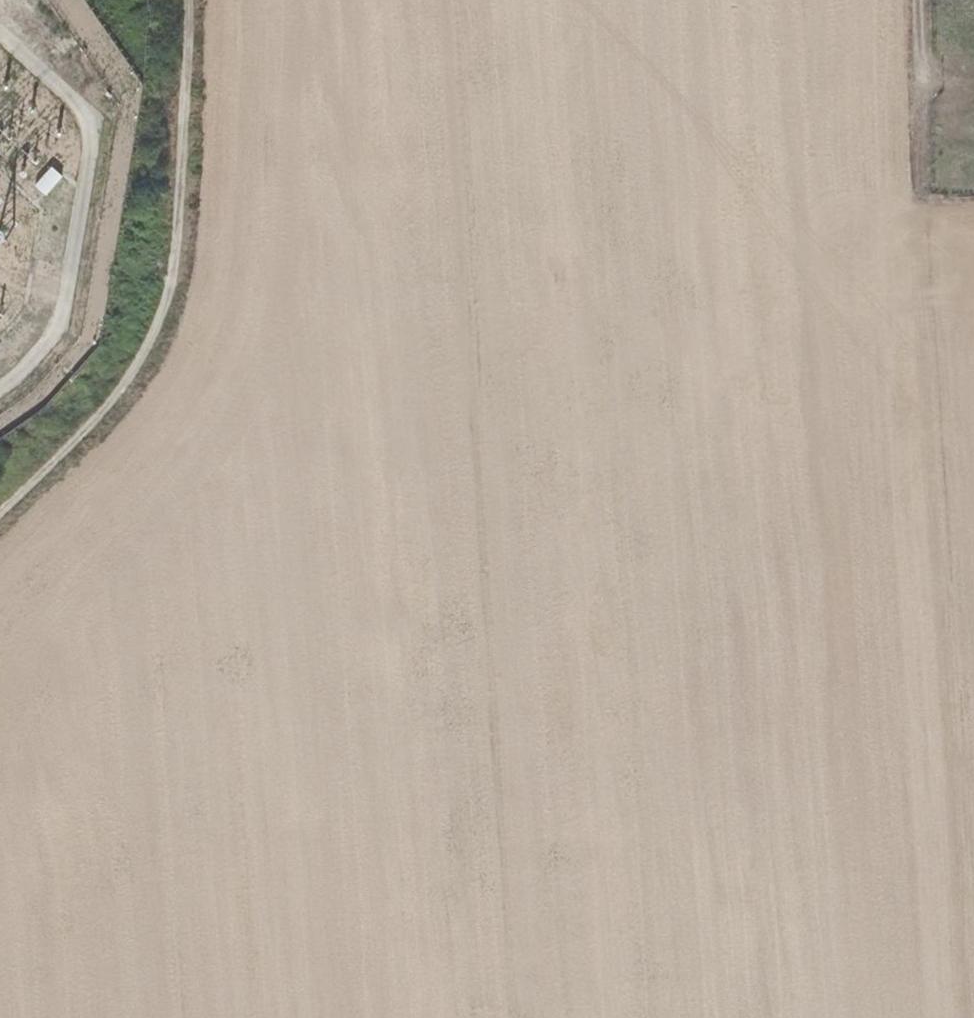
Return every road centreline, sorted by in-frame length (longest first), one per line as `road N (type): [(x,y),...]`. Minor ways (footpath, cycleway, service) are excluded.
road 1 (track): [(0,513),(126,385),(164,304),(178,191),(184,0)]
road 2 (track): [(924,0),(924,183)]

